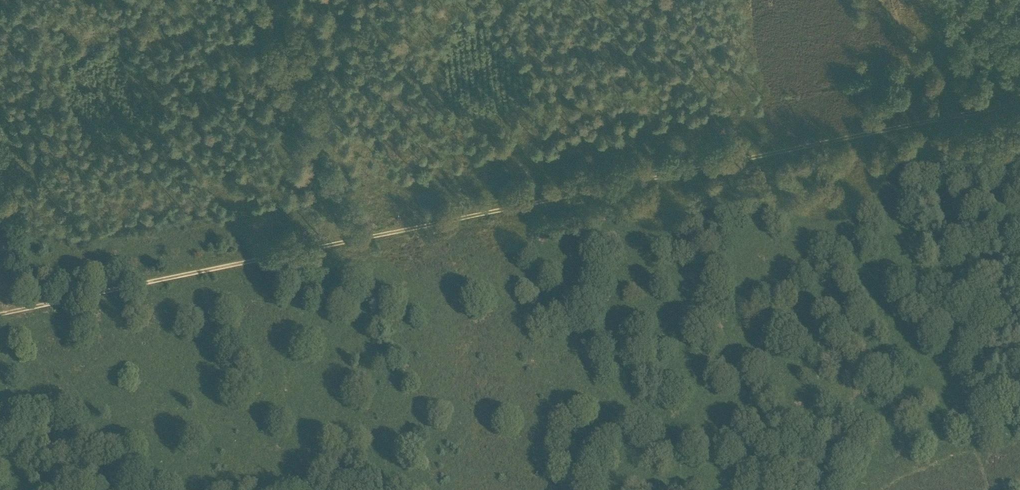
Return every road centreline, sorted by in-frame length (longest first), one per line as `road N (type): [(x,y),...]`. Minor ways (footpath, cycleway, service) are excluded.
road 1 (track): [(1019,105),(0,315)]
road 2 (track): [(333,243),(311,161),(285,0)]
road 3 (track): [(905,0),(942,122)]

